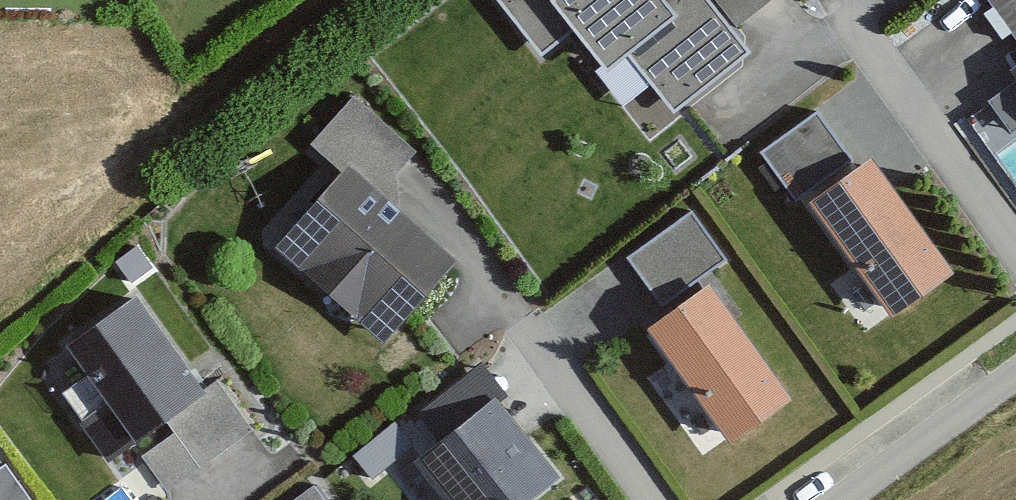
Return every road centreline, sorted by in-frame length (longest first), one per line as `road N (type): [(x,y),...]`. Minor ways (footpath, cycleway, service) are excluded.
road 1 (track): [(336,0),(0,274)]
road 2 (residential): [(844,499),(1015,378)]

